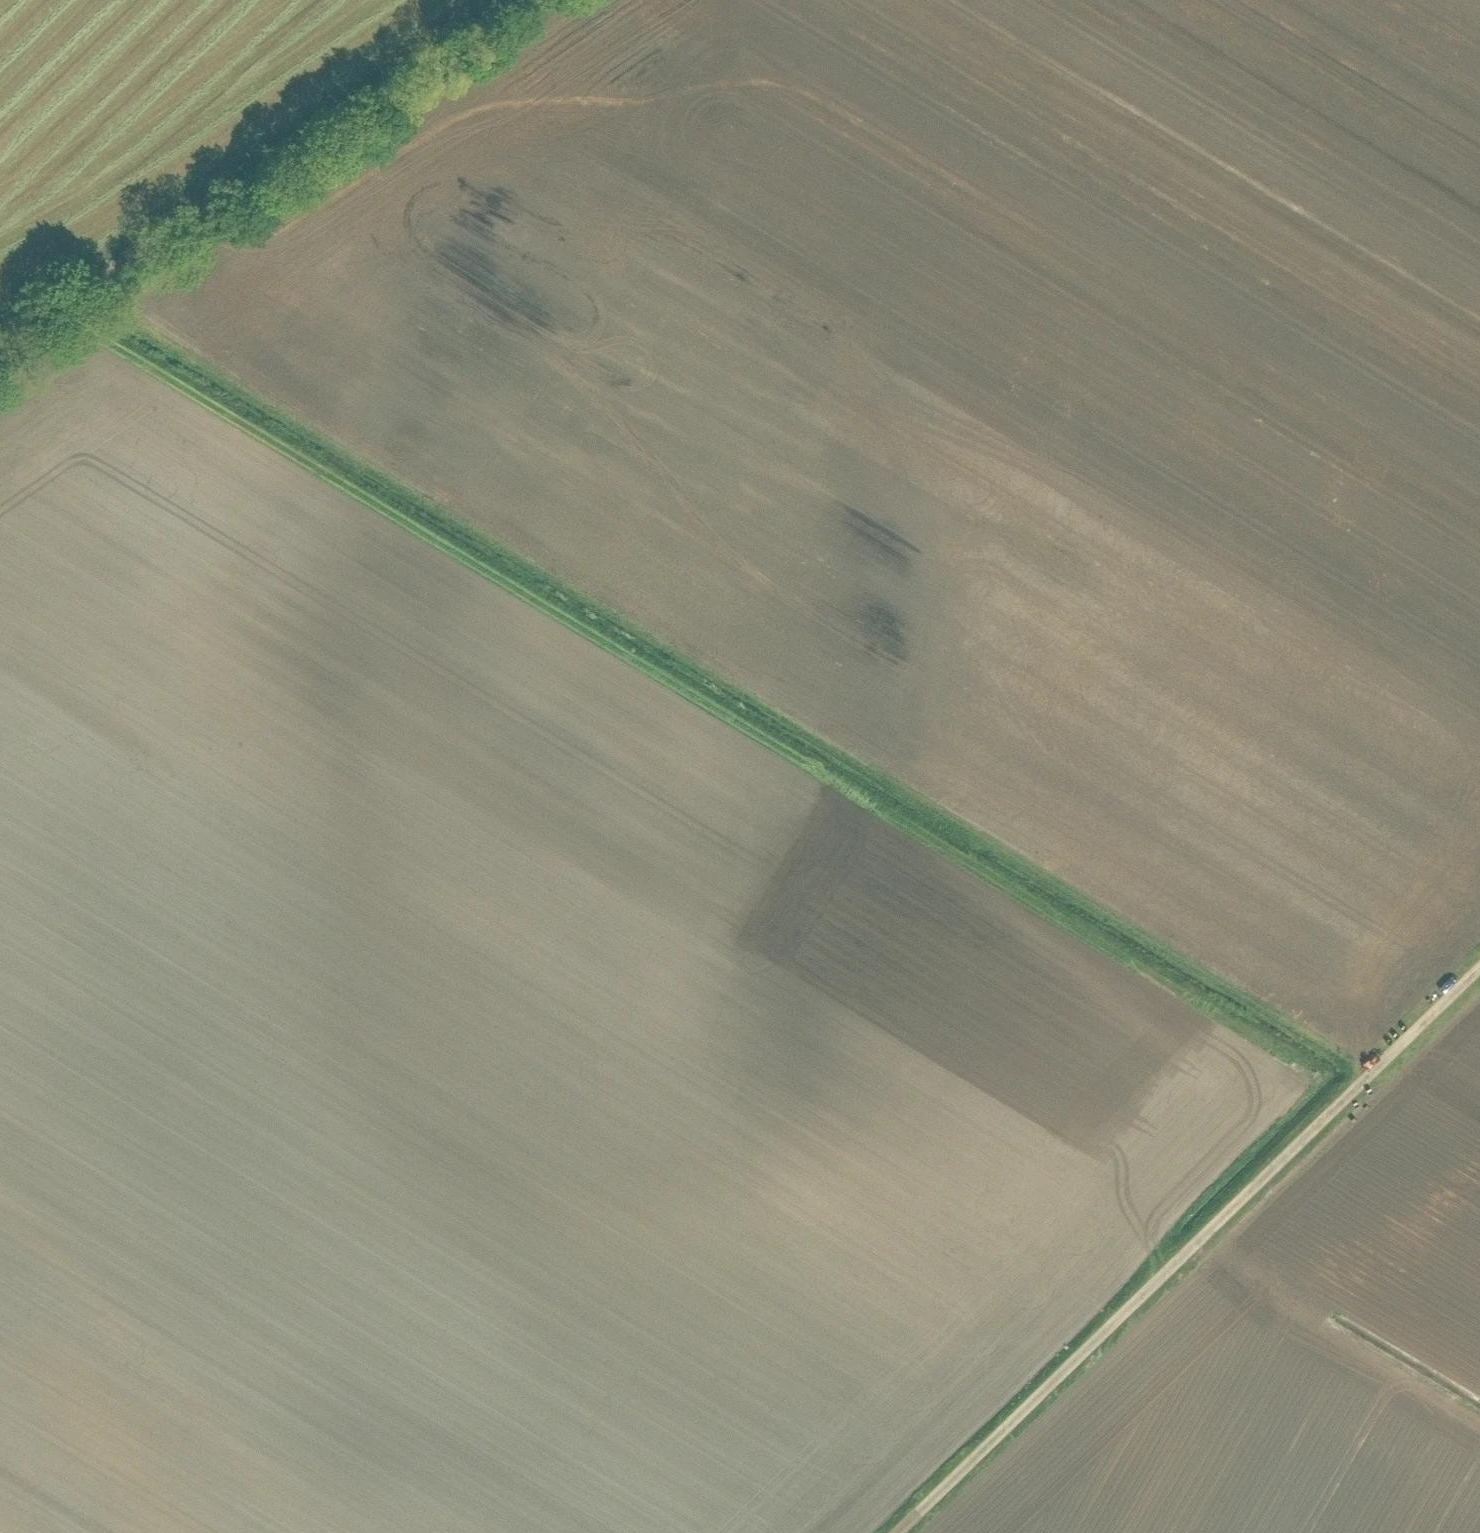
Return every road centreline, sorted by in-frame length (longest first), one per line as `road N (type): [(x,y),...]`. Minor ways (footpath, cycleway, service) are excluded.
road 1 (unclassified): [(896,1532),(1479,965)]
road 2 (track): [(0,345),(500,0)]

